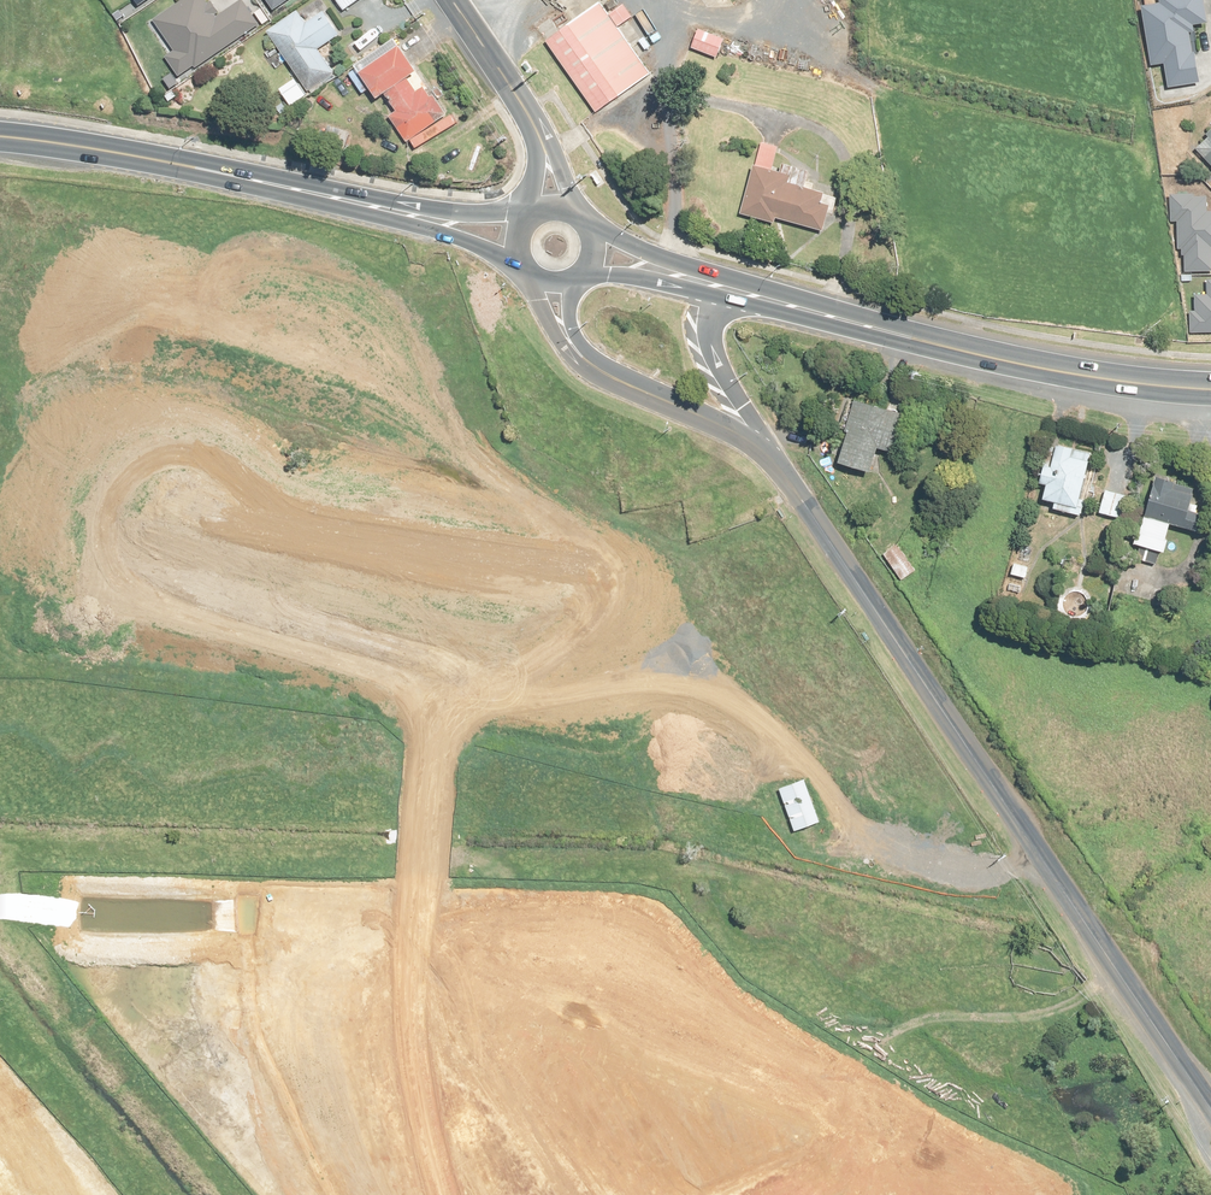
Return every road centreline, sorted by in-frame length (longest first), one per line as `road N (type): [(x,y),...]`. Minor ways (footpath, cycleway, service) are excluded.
road 1 (track): [(455,711),(541,680),(610,631),(626,592),(580,560),(281,512),(222,469),(154,459),(125,479),(97,529),(111,578),(149,604),(205,627),(379,672),(423,693)]
road 2 (track): [(443,1194),(414,1040),(415,926),(436,751),(455,711),(640,685),(716,689),(770,729),(901,857),(977,874),(1043,858)]
road 3 (unclassified): [(1210,1110),(781,465)]
road 4 (primary): [(527,244),(192,167),(0,136)]
road 5 (primary): [(721,288),(1009,362),(1210,390)]
road 6 (unclassified): [(781,465),(721,425),(588,365),(566,338),(552,273)]
road 7 (tertiary): [(551,211),(537,131),(453,0)]
road 8 (primary): [(721,288),(710,317),(717,364),(781,465)]
road 9 (primary): [(590,254),(721,288)]

